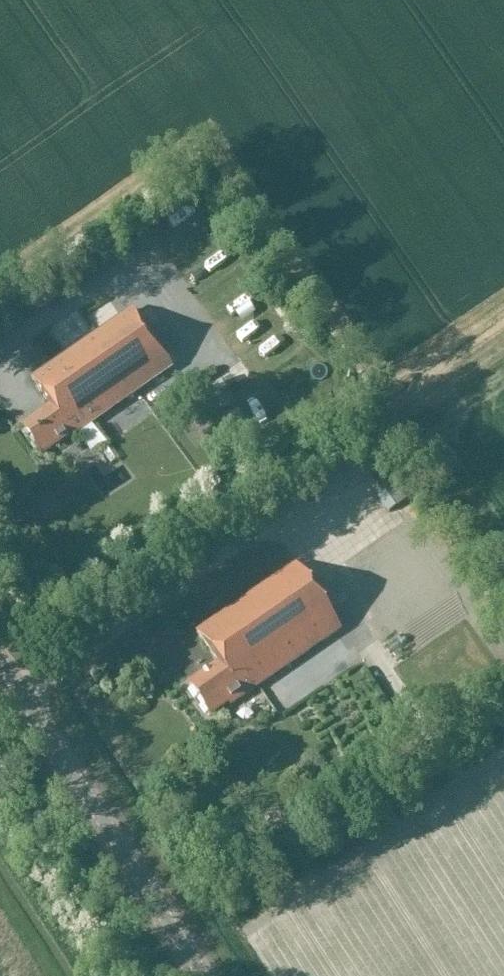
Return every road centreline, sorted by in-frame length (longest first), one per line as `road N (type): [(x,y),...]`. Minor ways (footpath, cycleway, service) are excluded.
road 1 (secondary): [(206,975),(0,657)]

